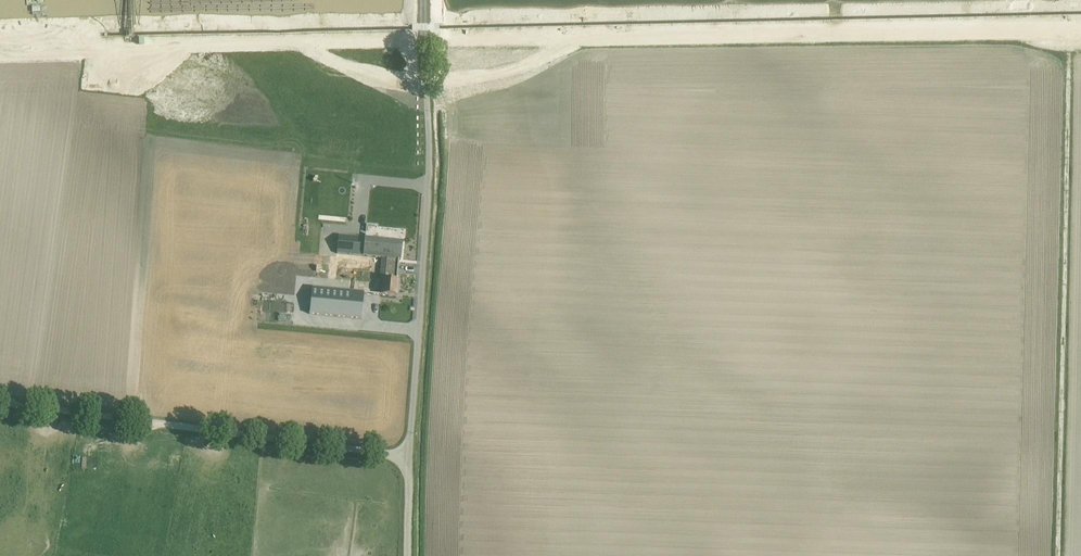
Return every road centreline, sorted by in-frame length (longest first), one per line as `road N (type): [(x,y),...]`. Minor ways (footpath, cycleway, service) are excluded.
road 1 (track): [(427,37),(1080,30)]
road 2 (track): [(1059,555),(1068,56)]
road 3 (unclassified): [(410,455),(429,157),(426,0)]
road 4 (unclassified): [(410,455),(0,402)]
road 5 (track): [(295,38),(405,86),(466,79),(585,36)]

